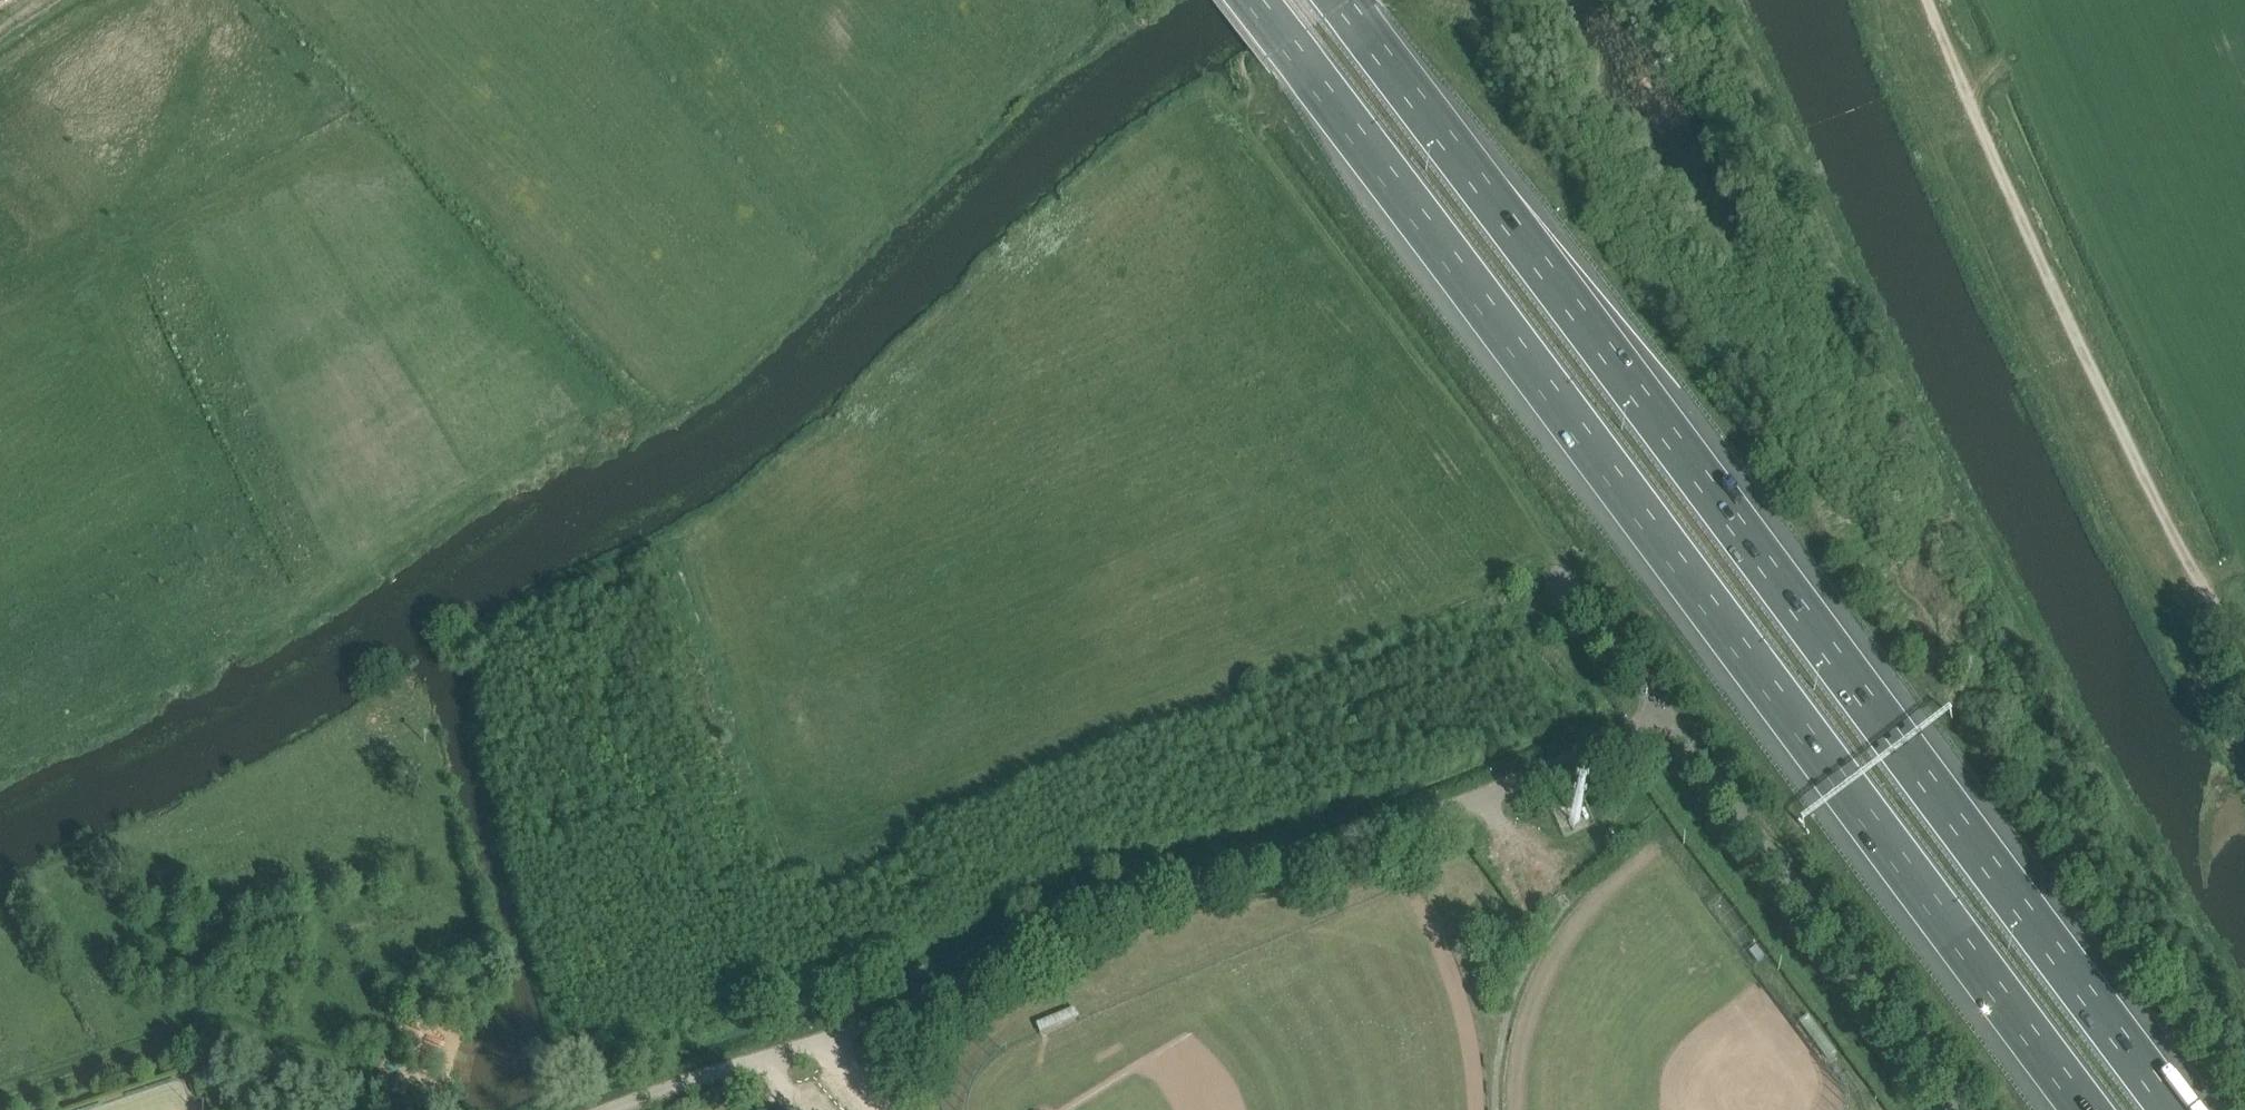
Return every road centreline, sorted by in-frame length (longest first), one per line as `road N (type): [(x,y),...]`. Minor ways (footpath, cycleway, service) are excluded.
road 1 (motorway): [(2176,1109),(1341,0)]
road 2 (motorway): [(1255,0),(2089,1109)]
road 3 (track): [(2244,662),(2020,213),(1926,0)]

